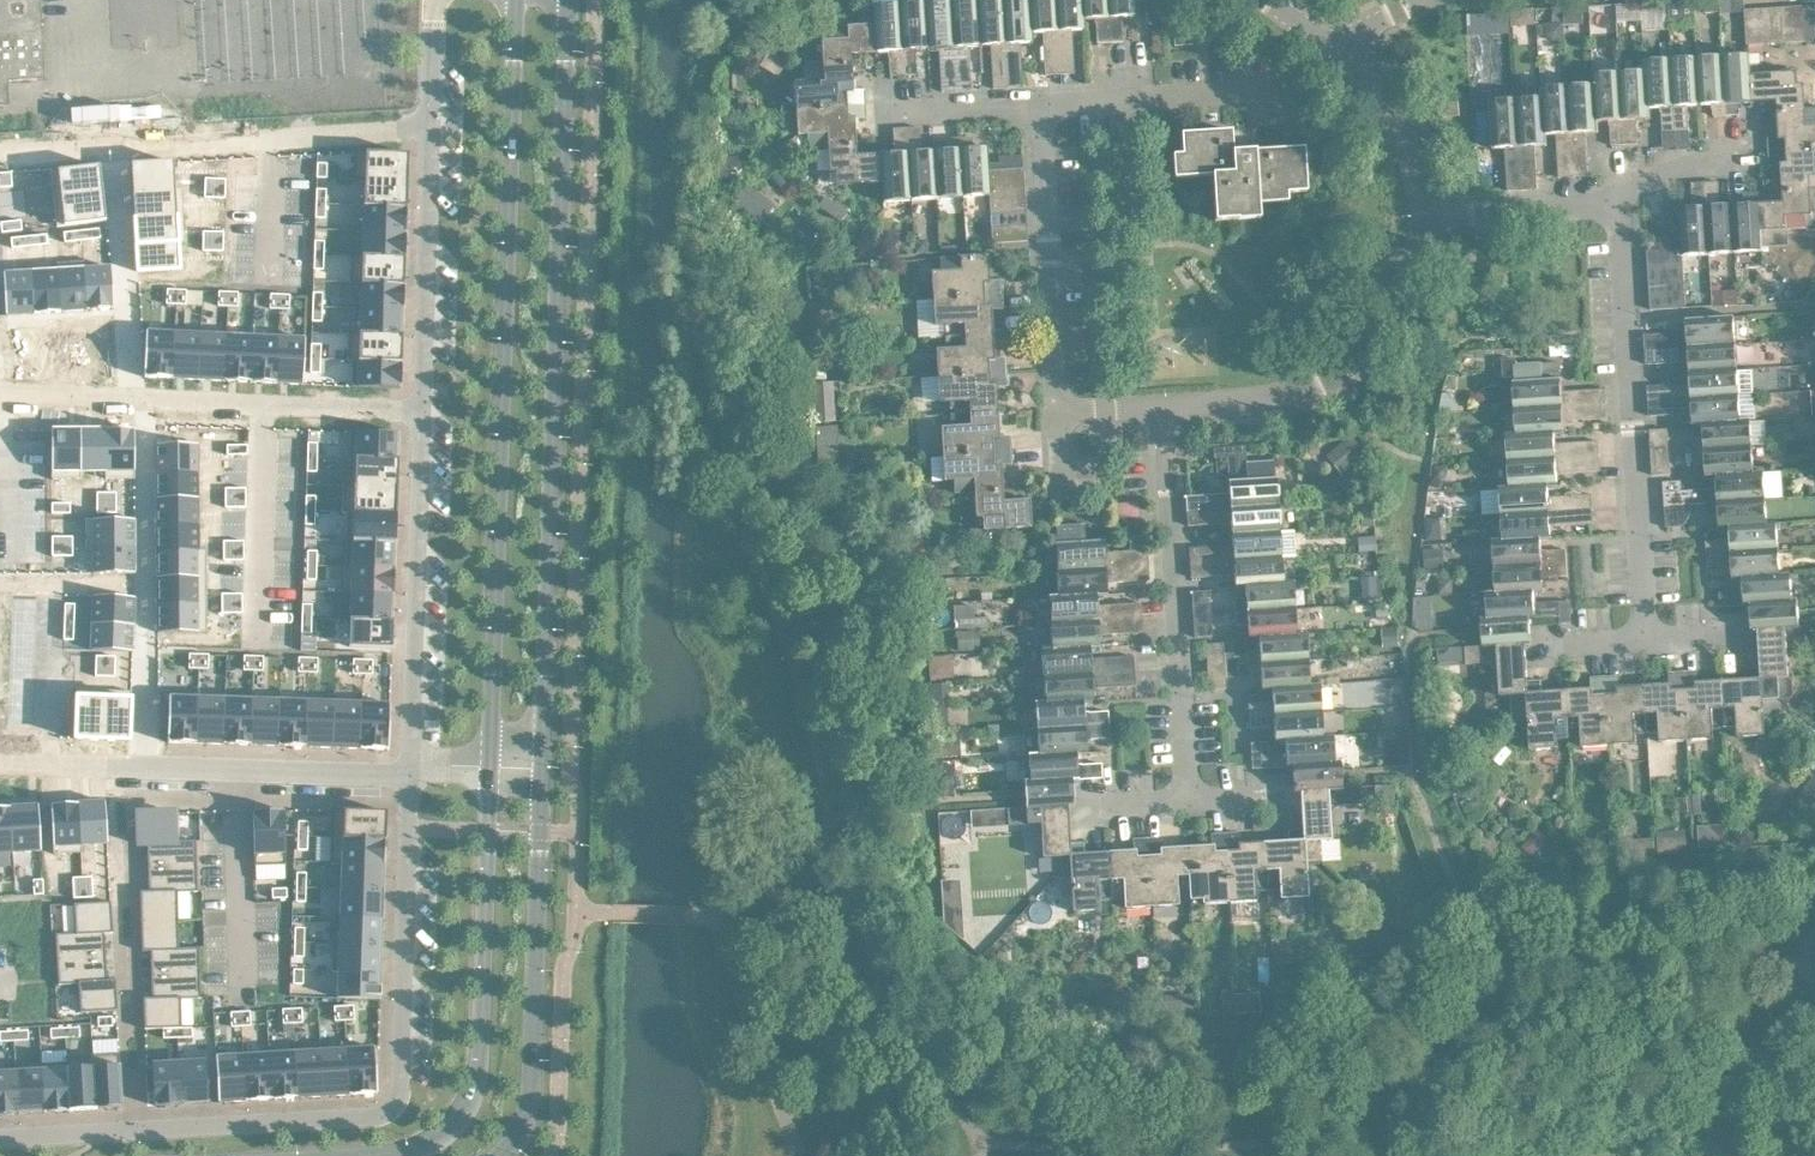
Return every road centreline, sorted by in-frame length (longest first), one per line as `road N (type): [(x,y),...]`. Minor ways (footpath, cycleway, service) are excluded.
road 1 (secondary): [(545,764),(572,0)]
road 2 (secondary): [(518,0),(490,763)]
road 3 (residential): [(412,761),(396,1098),(378,1112),(0,1138)]
road 4 (residential): [(1645,642),(1617,192)]
road 5 (residential): [(436,127),(0,153)]
road 6 (residential): [(0,388),(429,403)]
road 7 (secondary): [(490,763),(479,1060),(462,1104),(435,1133),(397,1155)]
road 8 (residential): [(412,761),(168,766),(0,758)]
road 9 (secondary): [(501,1155),(518,1142),(535,1092),(545,764)]
road 10 (residential): [(1190,802),(1170,410)]
road 11 (residential): [(1170,410),(1261,399),(1333,377),(1390,339),(1416,282),(1431,211)]
road 12 (residential): [(429,403),(412,761)]
road 13 (residential): [(1061,413),(1038,104)]
road 14 (residential): [(436,127),(429,403)]
road 15 (residential): [(1038,104),(1279,90)]
road 16 (residential): [(1431,211),(1410,139),(1345,46)]
road 17 (residential): [(1431,211),(1617,192)]
road 18 (residential): [(872,114),(1038,104)]
road 19 (residential): [(439,0),(436,127)]

